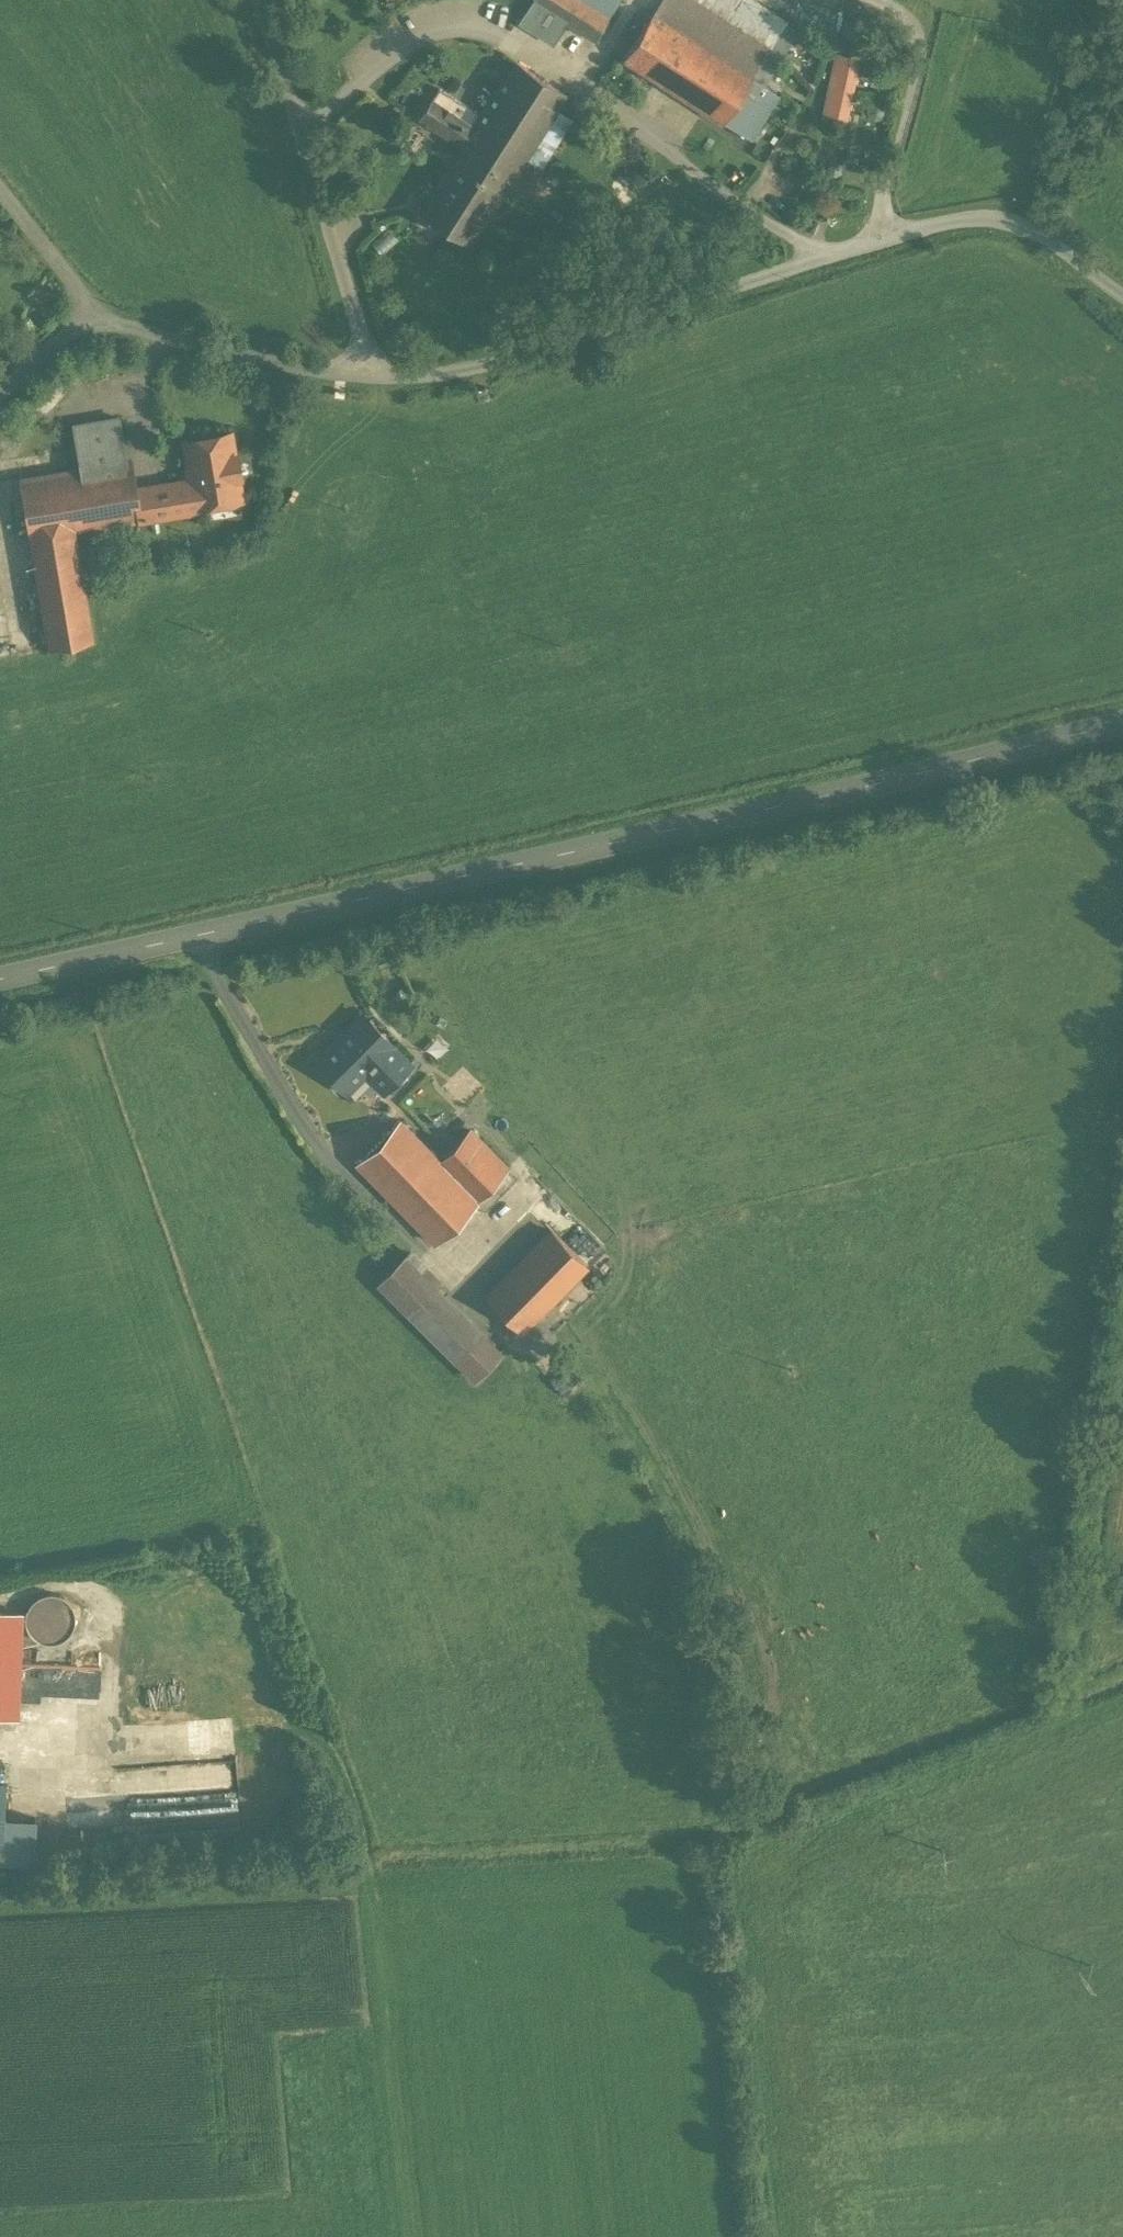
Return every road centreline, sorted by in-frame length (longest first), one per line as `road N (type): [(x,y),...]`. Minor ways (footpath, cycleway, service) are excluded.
road 1 (tertiary): [(0,978),(1122,720)]
road 2 (unclassified): [(1122,296),(1030,228),(977,217),(813,258),(482,365),(363,376)]
road 3 (unclassified): [(363,376),(88,324),(0,395)]
road 4 (unclassified): [(257,0),(359,331),(363,376)]

